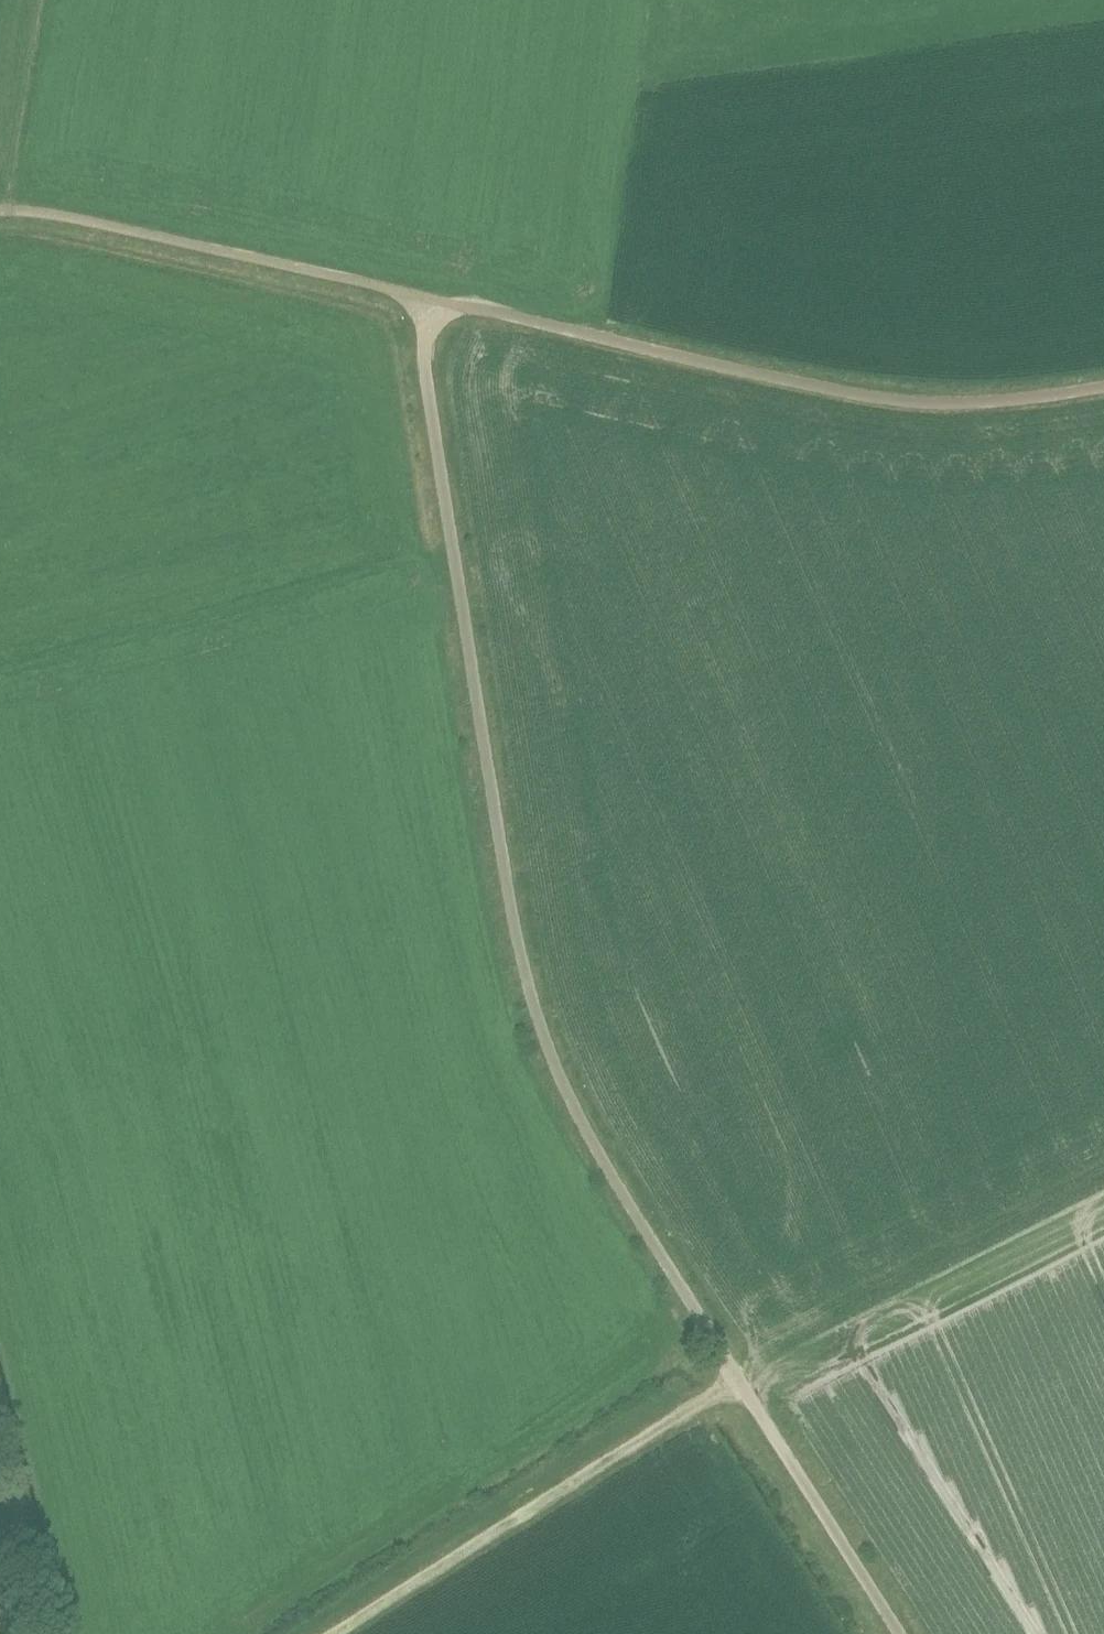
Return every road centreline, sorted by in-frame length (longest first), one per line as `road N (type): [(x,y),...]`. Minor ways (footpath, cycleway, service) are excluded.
road 1 (track): [(426,296),(427,381),(505,876),(548,1050),(611,1178),(899,1633)]
road 2 (track): [(0,210),(110,227),(866,397),(964,403),(1103,386)]
road 3 (track): [(337,1633),(737,1380)]

